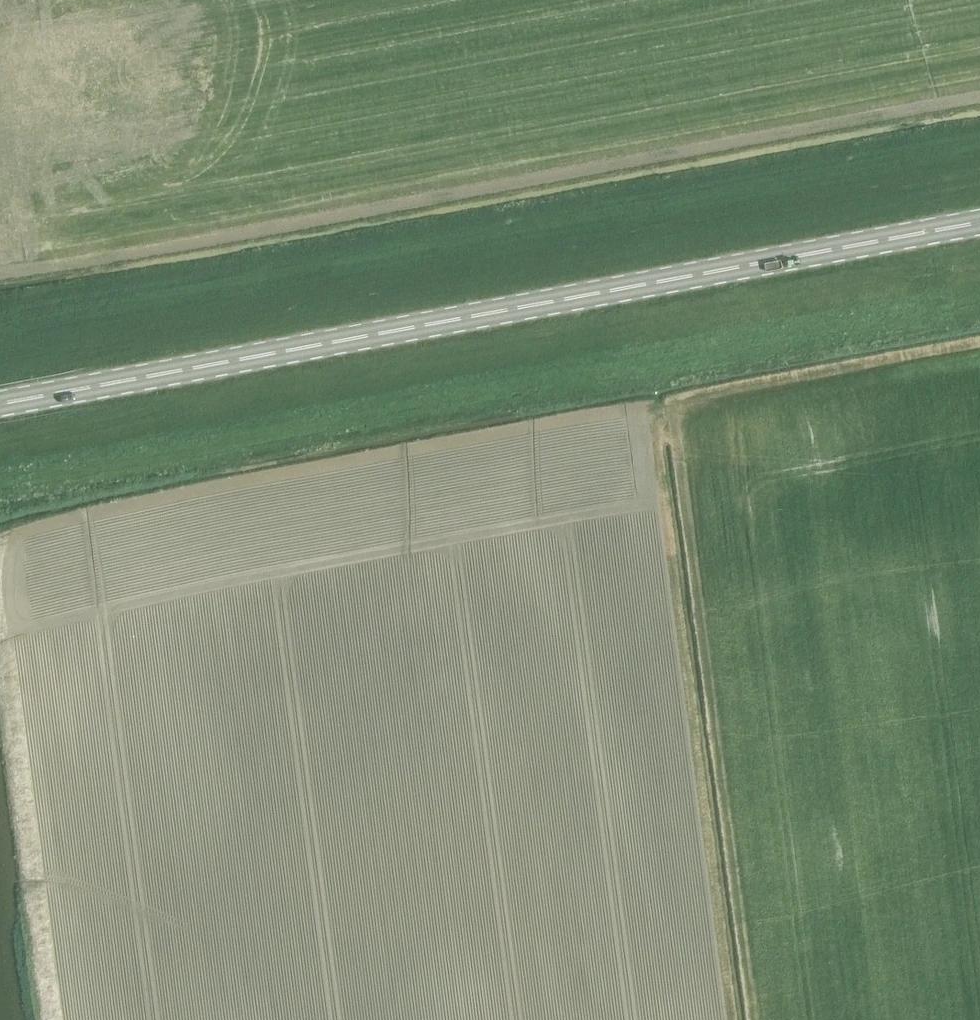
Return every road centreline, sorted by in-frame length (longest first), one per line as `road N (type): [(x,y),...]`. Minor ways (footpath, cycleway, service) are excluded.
road 1 (secondary): [(0,402),(979,222)]

